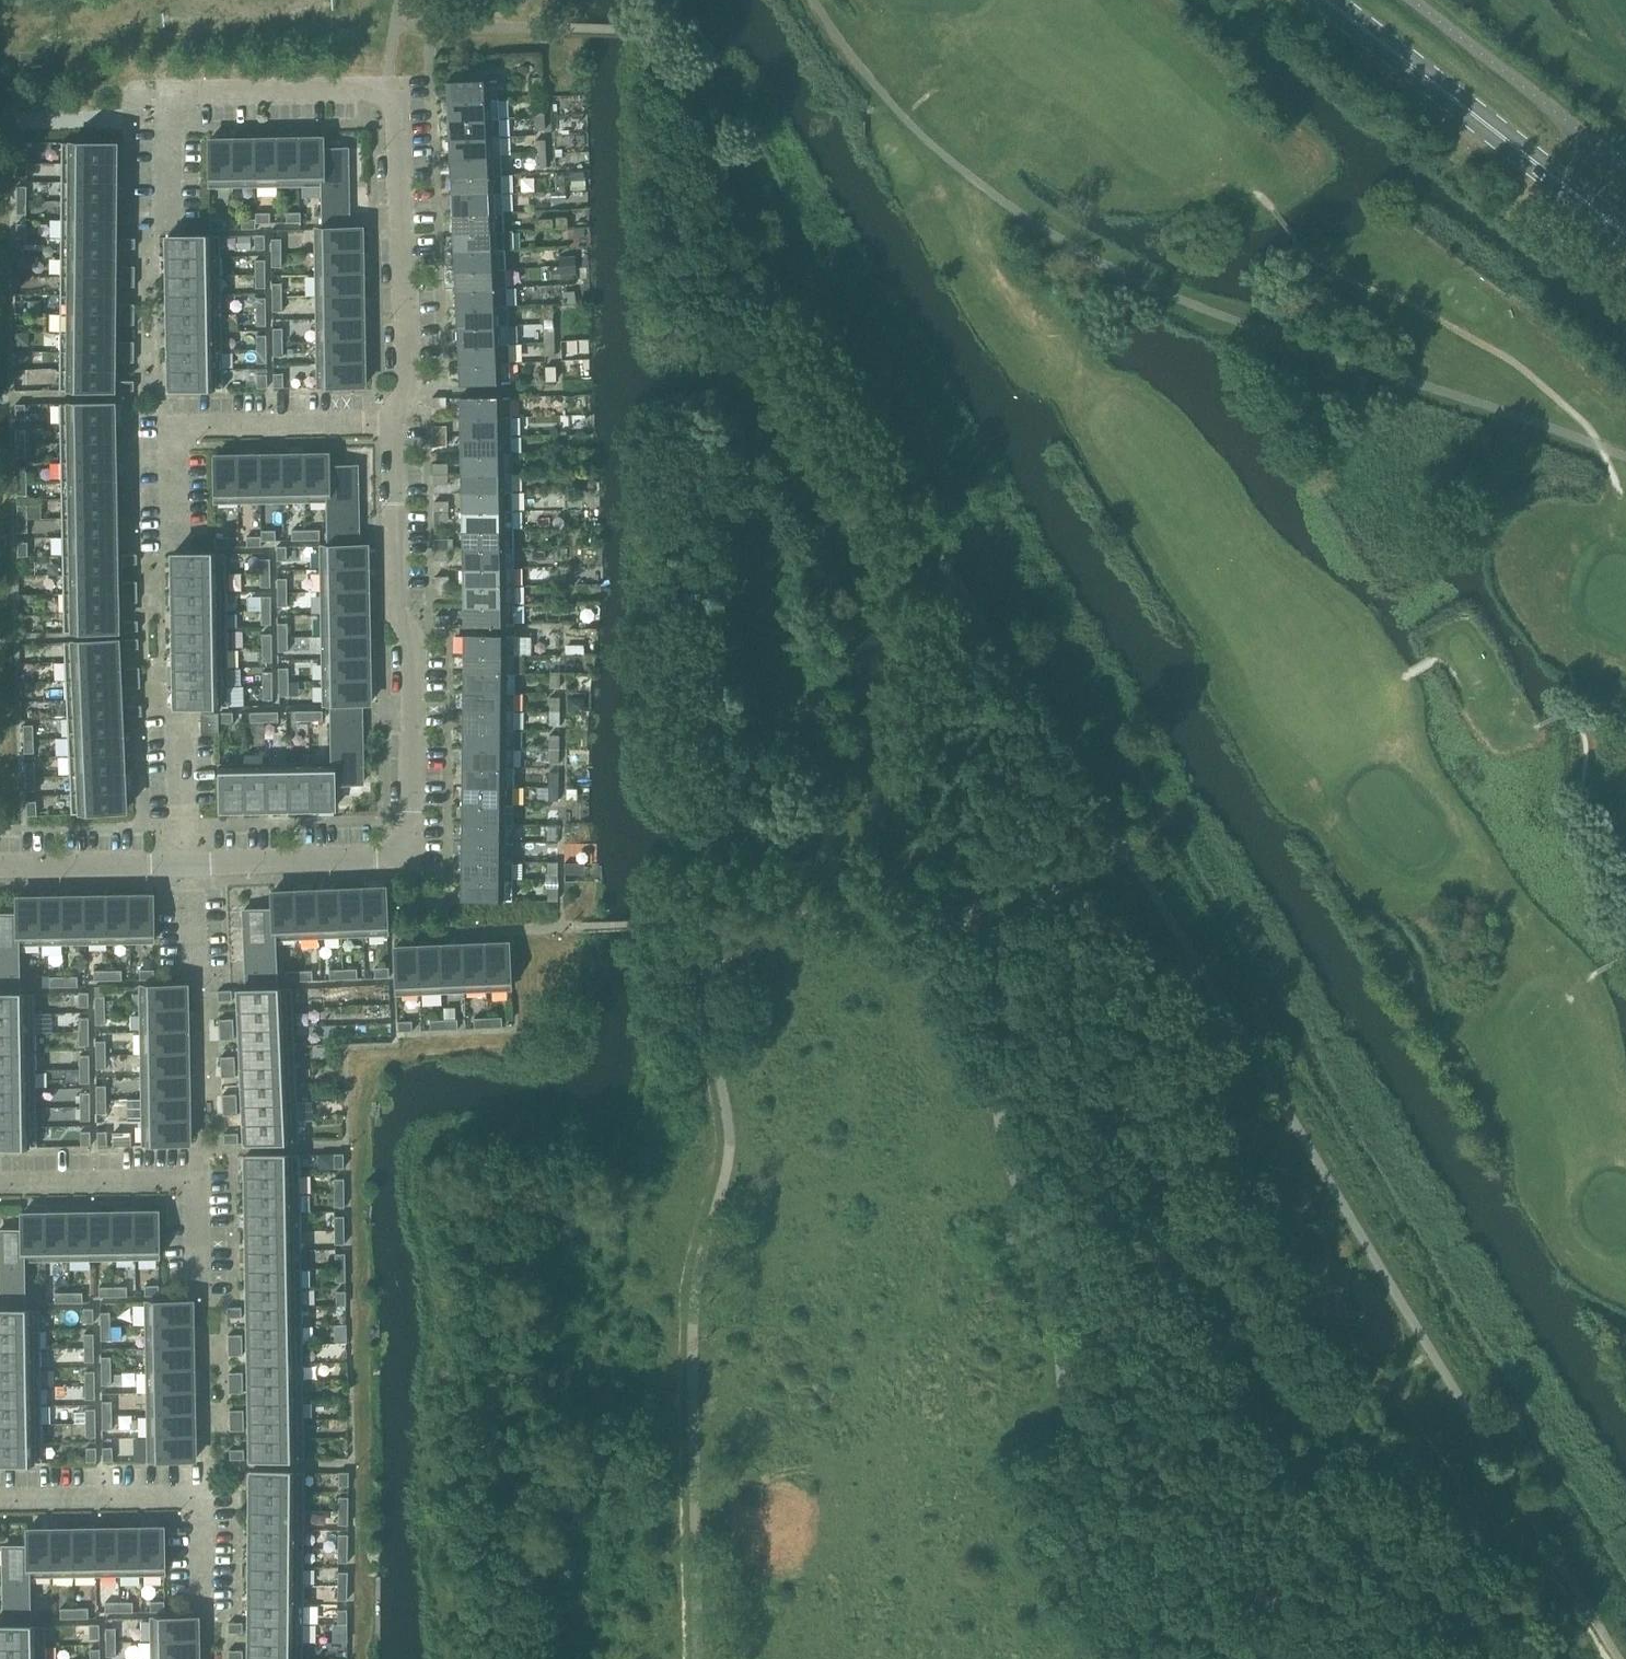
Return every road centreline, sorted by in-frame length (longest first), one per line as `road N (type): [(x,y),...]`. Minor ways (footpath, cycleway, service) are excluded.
road 1 (track): [(1625,1085),(1590,974),(1422,758),(1378,635),(1295,559),(1191,414),(1101,364),(1106,320),(1137,280)]
road 2 (residential): [(187,863),(392,856),(410,836),(410,647),(395,610),(392,422)]
road 3 (residential): [(392,422),(406,388),(396,89),(194,94)]
road 4 (primary): [(1625,234),(1326,0)]
road 5 (residential): [(175,533),(174,427),(392,422)]
road 6 (residential): [(0,1183),(203,1180),(205,1299)]
road 7 (residential): [(199,1609),(200,1499),(0,1502)]
road 8 (track): [(1625,933),(1591,830),(1589,748),(1573,706),(1580,690),(1575,658)]
road 9 (residential): [(0,866),(187,863)]
road 10 (residential): [(187,863),(178,841),(172,711),(161,696)]
road 11 (residential): [(171,218),(172,115),(194,94)]

